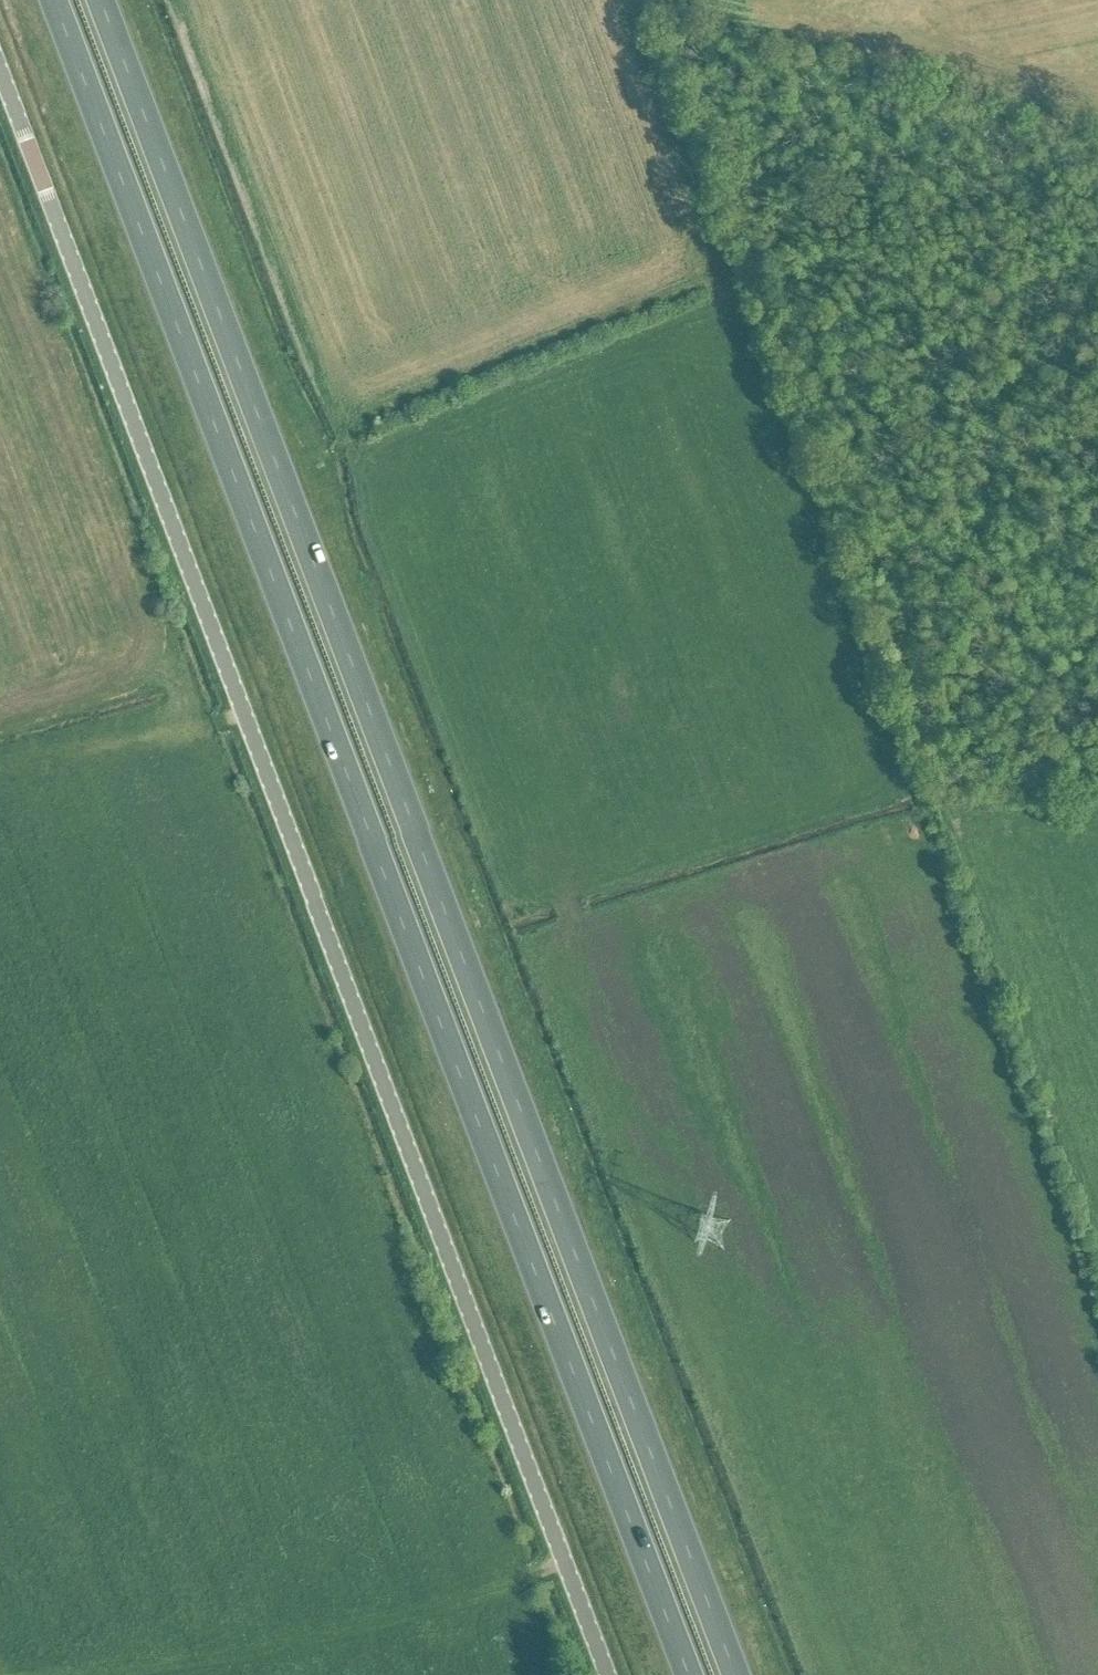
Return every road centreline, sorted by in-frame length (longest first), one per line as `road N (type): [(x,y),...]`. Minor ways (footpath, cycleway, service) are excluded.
road 1 (trunk): [(735,1674),(99,0)]
road 2 (trunk): [(55,0),(691,1674)]
road 3 (unclassified): [(608,1674),(0,71)]

